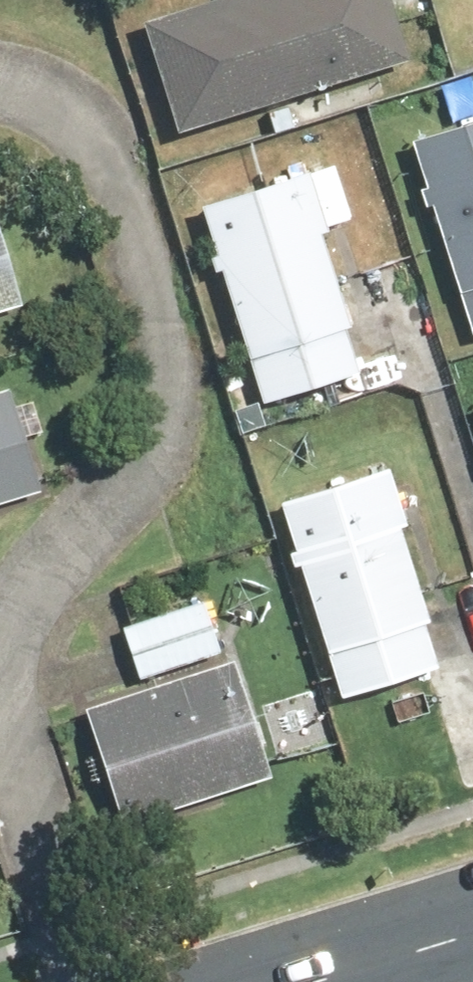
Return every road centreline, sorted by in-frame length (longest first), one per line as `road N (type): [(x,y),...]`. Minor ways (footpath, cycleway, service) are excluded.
road 1 (tertiary): [(472,925),(289,981)]

